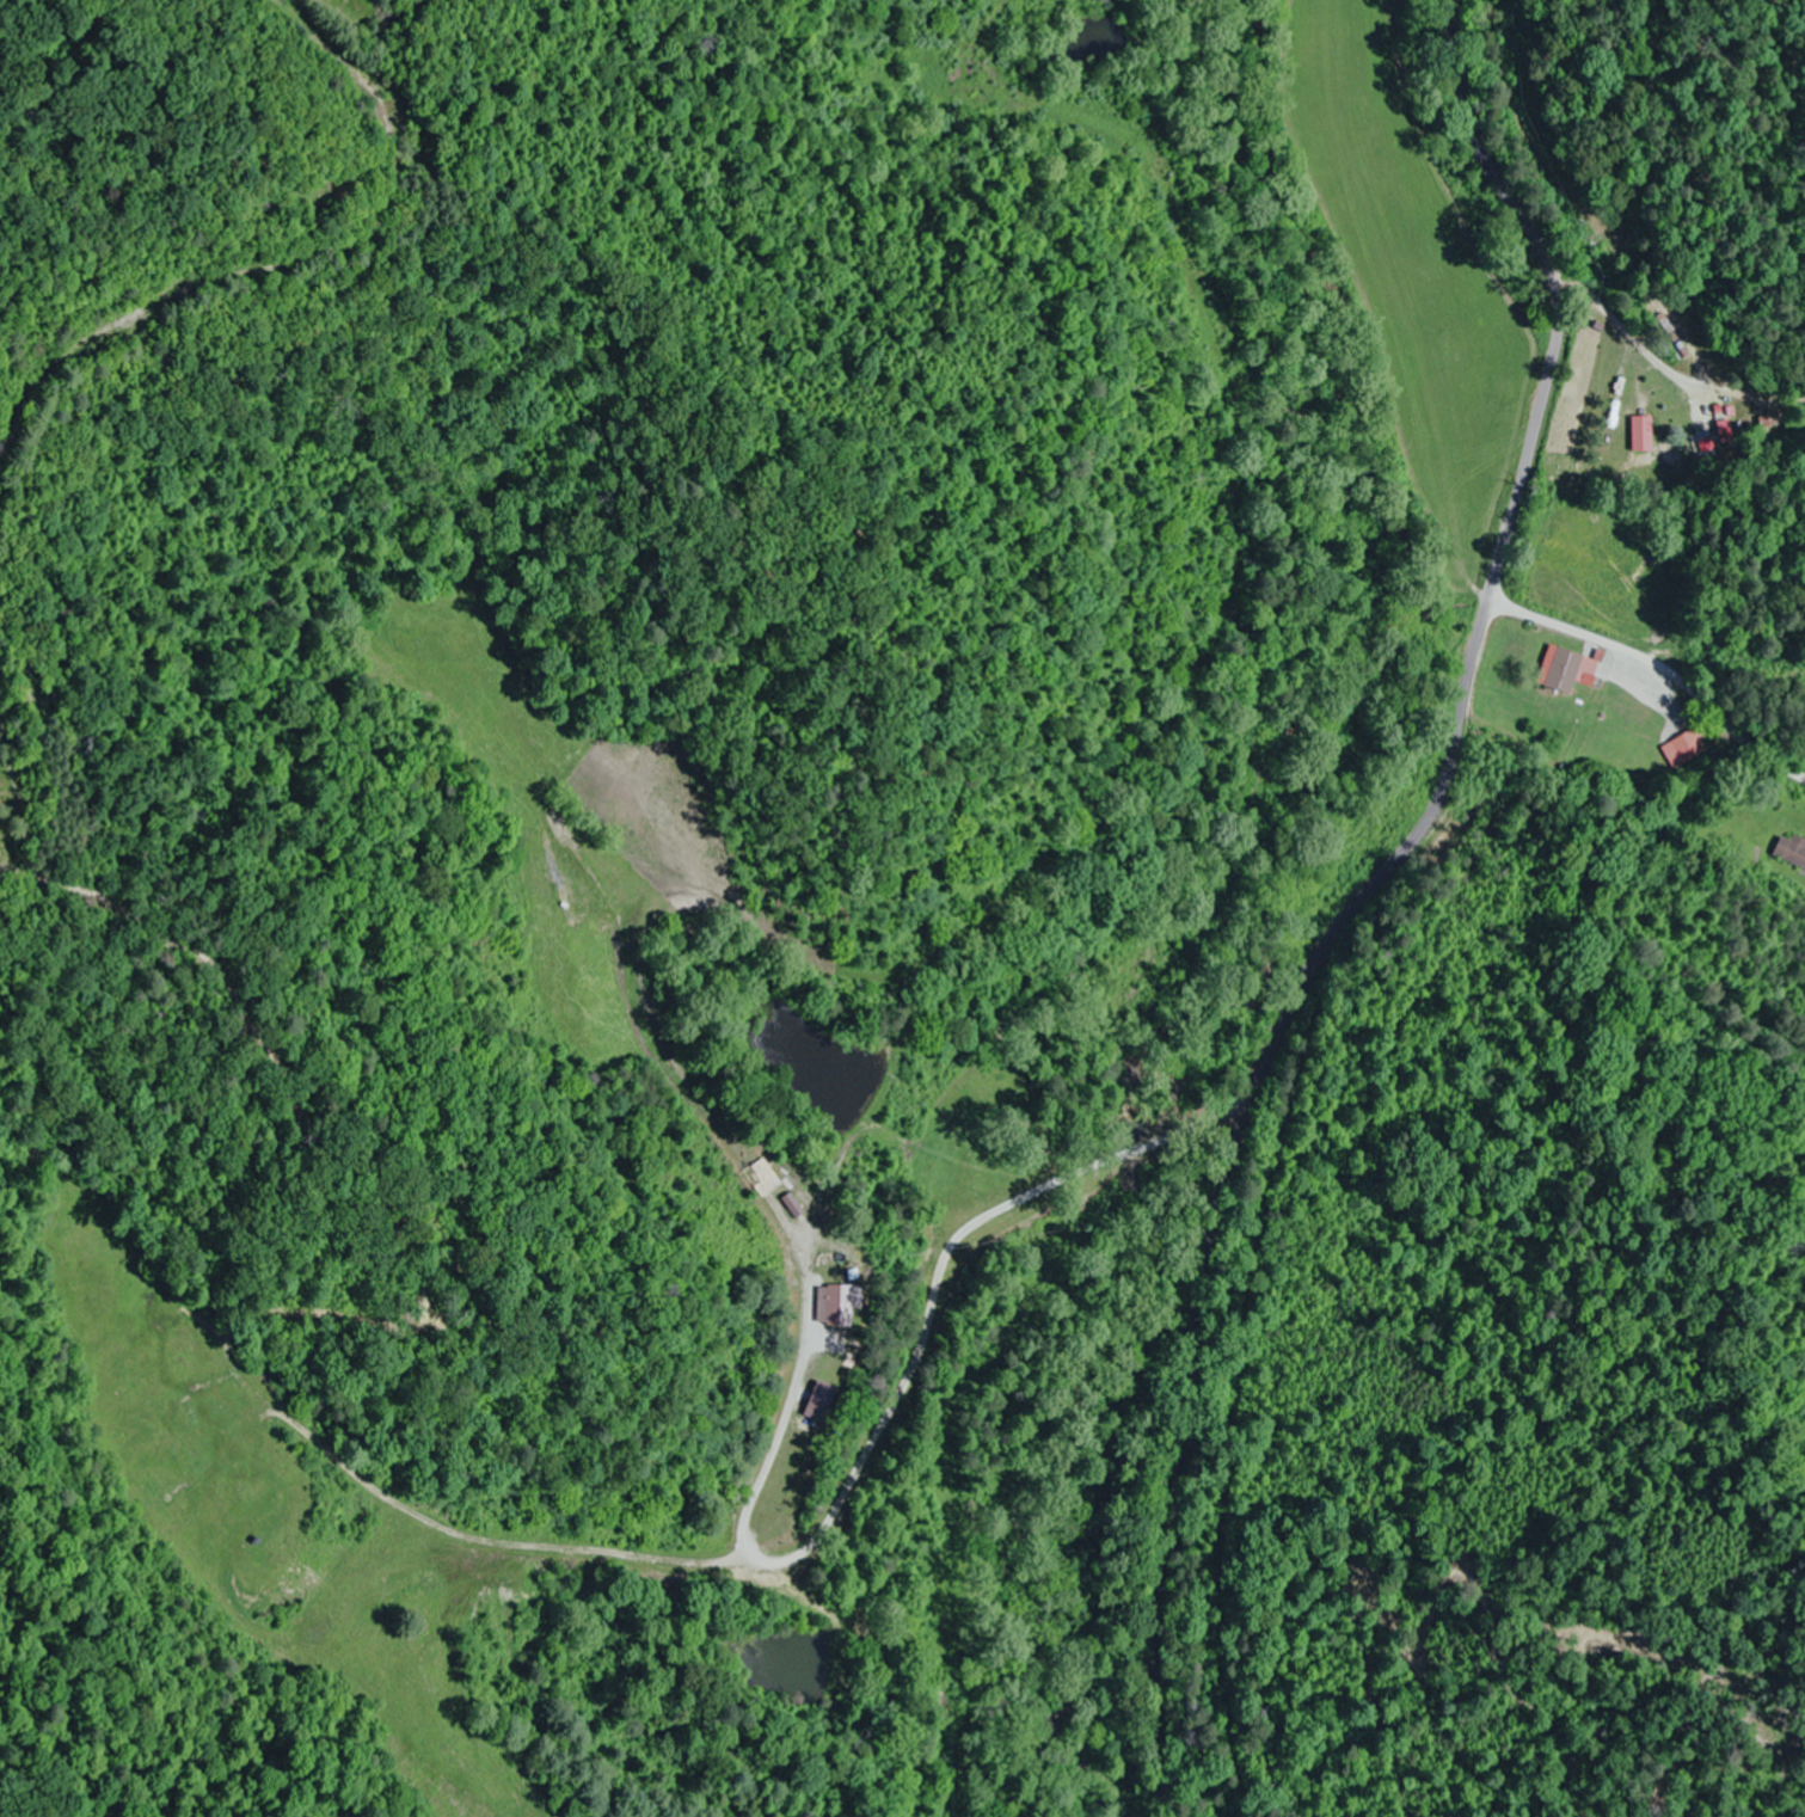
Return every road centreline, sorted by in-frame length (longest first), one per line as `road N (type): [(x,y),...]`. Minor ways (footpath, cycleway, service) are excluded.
road 1 (residential): [(1171,1816),(1156,1714),(1159,1536),(1223,1175),(1281,1026),(1320,953),(1437,798),(1547,380),(1555,308),(1549,274),(1462,106),(1452,0)]
road 2 (residential): [(1487,600),(1660,665),(1767,757),(1804,778)]

